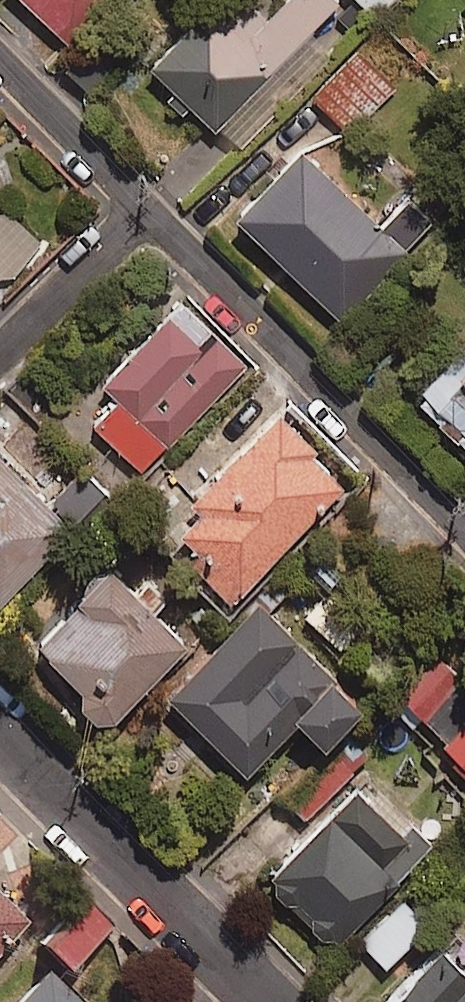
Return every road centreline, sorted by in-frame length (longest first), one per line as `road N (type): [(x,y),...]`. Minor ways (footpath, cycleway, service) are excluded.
road 1 (residential): [(464,533),(146,213)]
road 2 (residential): [(264,1001),(0,735)]
road 3 (residential): [(146,213),(0,67)]
road 4 (residential): [(146,213),(0,359)]

